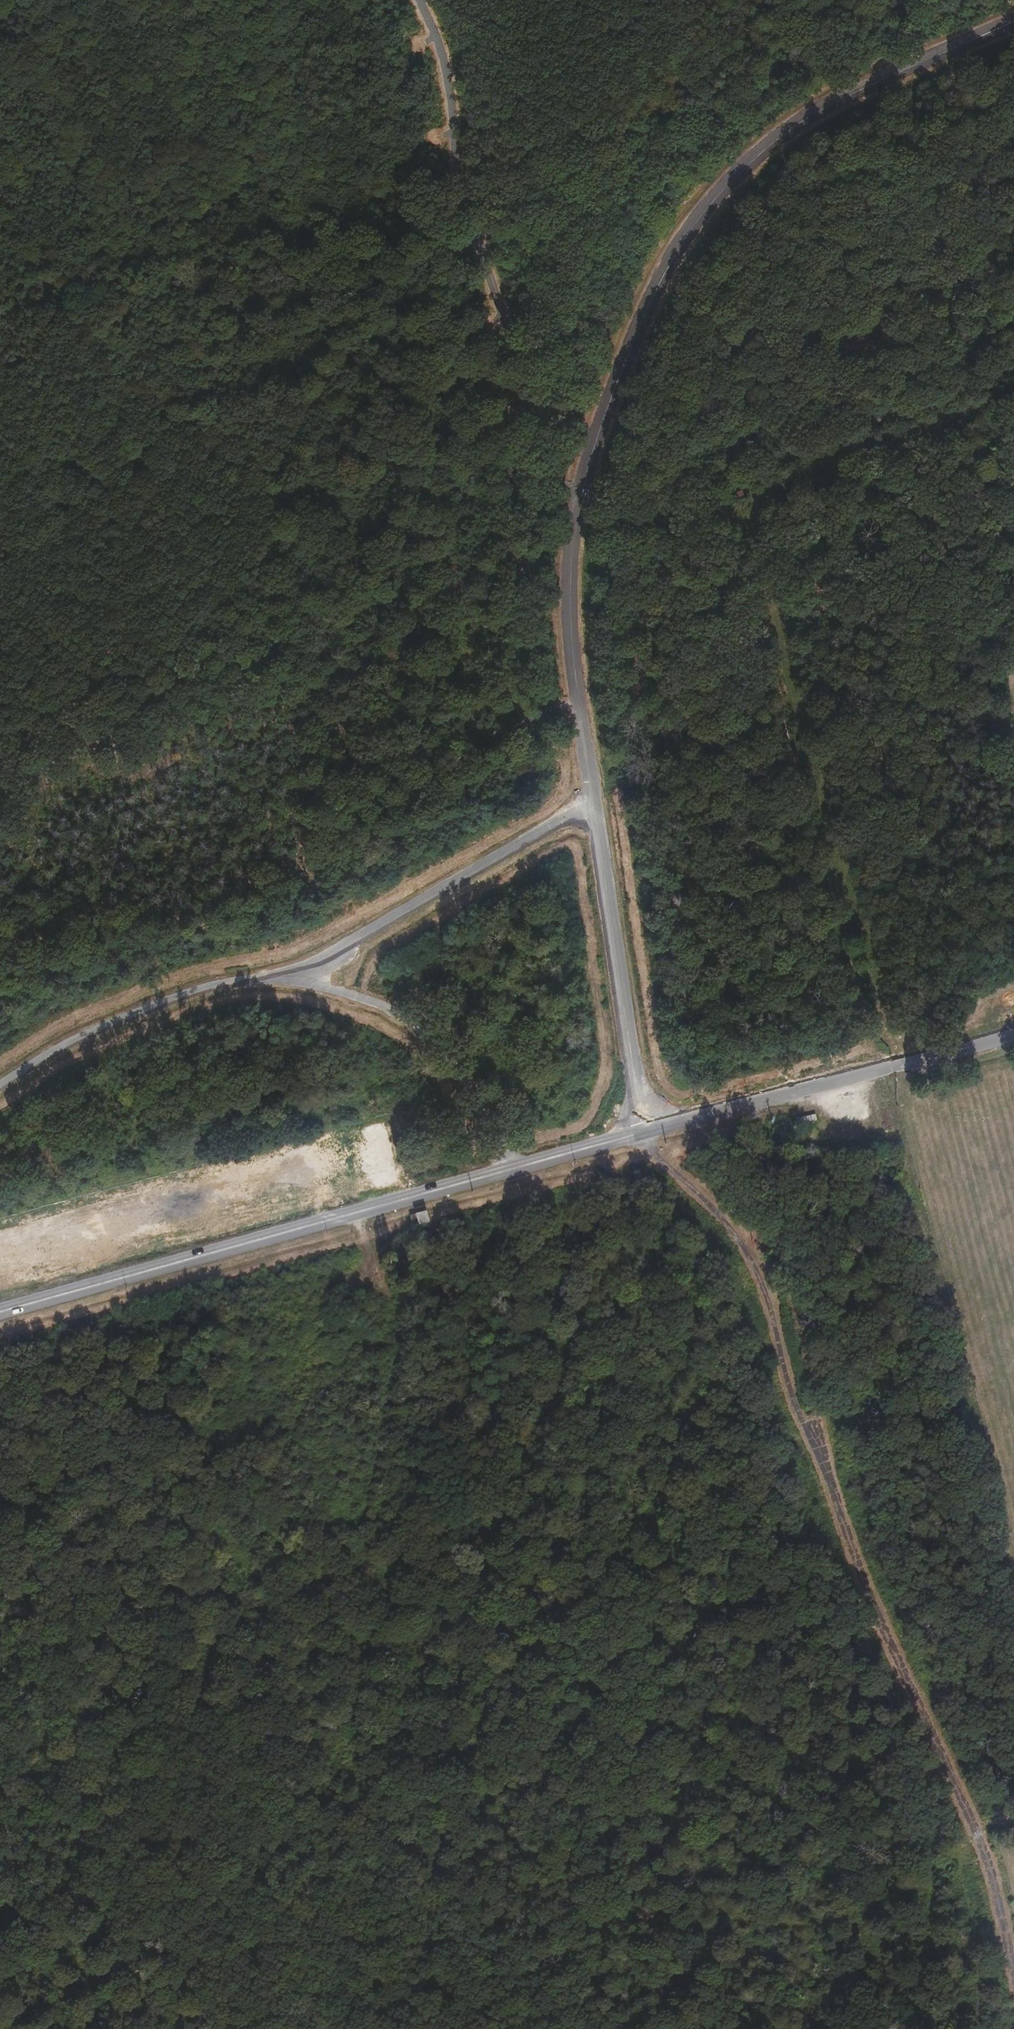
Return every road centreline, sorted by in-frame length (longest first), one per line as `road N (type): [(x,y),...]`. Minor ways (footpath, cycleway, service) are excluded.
road 1 (unclassified): [(1013,1959),(987,1845),(886,1637),(809,1434),(765,1273),(652,1148),(650,1130)]
road 2 (unclassified): [(578,493),(612,385),(660,275),(701,212),(819,108),(1013,21)]
road 3 (unclassified): [(650,1130),(0,1311)]
road 4 (unclassified): [(650,1130),(575,704),(566,592),(578,493)]
road 5 (unclassified): [(424,0),(444,49),(462,206),(550,480),(578,493)]
road 6 (unclassified): [(650,1130),(1013,1034)]

